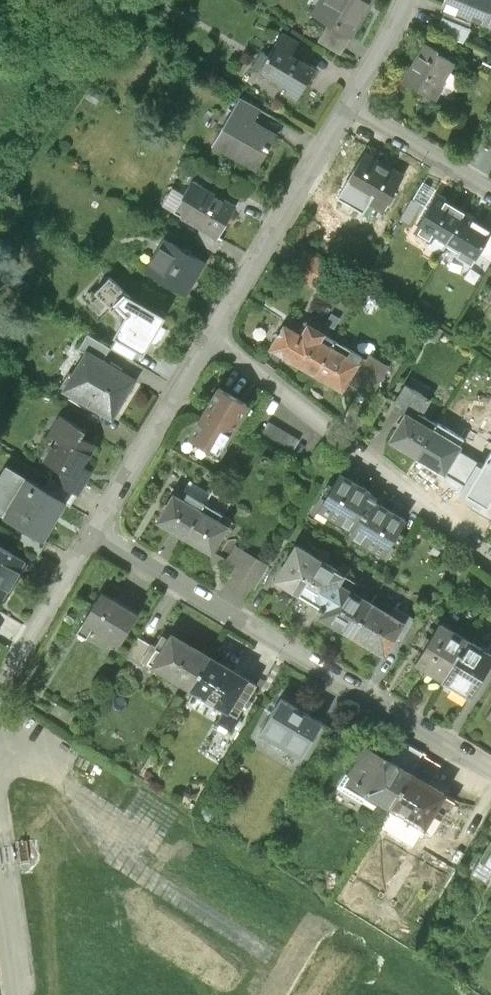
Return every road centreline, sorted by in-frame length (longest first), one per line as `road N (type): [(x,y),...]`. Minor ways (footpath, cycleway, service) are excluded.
road 1 (residential): [(94,534),(490,773)]
road 2 (residential): [(490,561),(213,338)]
road 3 (residential): [(352,105),(213,338)]
road 4 (residential): [(213,338),(94,534)]
road 5 (residential): [(352,105),(490,189)]
road 6 (residential): [(94,534),(12,673)]

